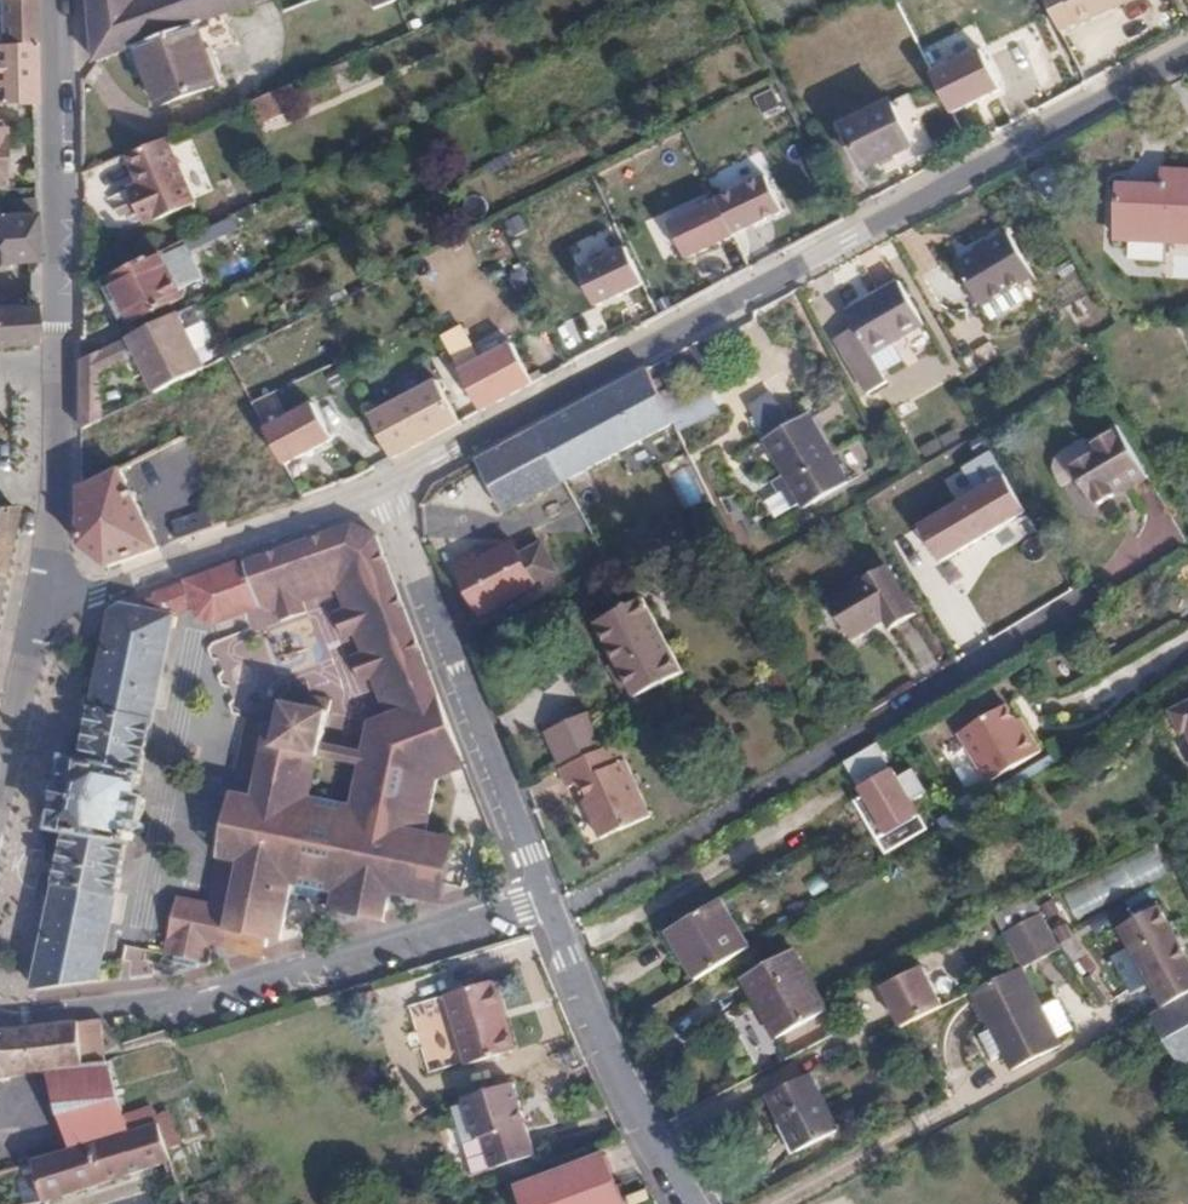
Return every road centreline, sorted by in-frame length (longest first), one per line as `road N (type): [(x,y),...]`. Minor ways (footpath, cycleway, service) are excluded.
road 1 (residential): [(1187,56),(385,486)]
road 2 (residential): [(0,1013),(53,1014),(183,998),(544,892)]
road 3 (residential): [(385,486),(544,892)]
road 4 (tertiary): [(58,368),(50,0)]
road 5 (residential): [(385,486),(100,592),(43,594)]
road 6 (residential): [(544,892),(613,1058),(692,1203)]
road 7 (tertiary): [(58,368),(56,510),(43,594)]
road 8 (tertiary): [(43,594),(0,789)]

